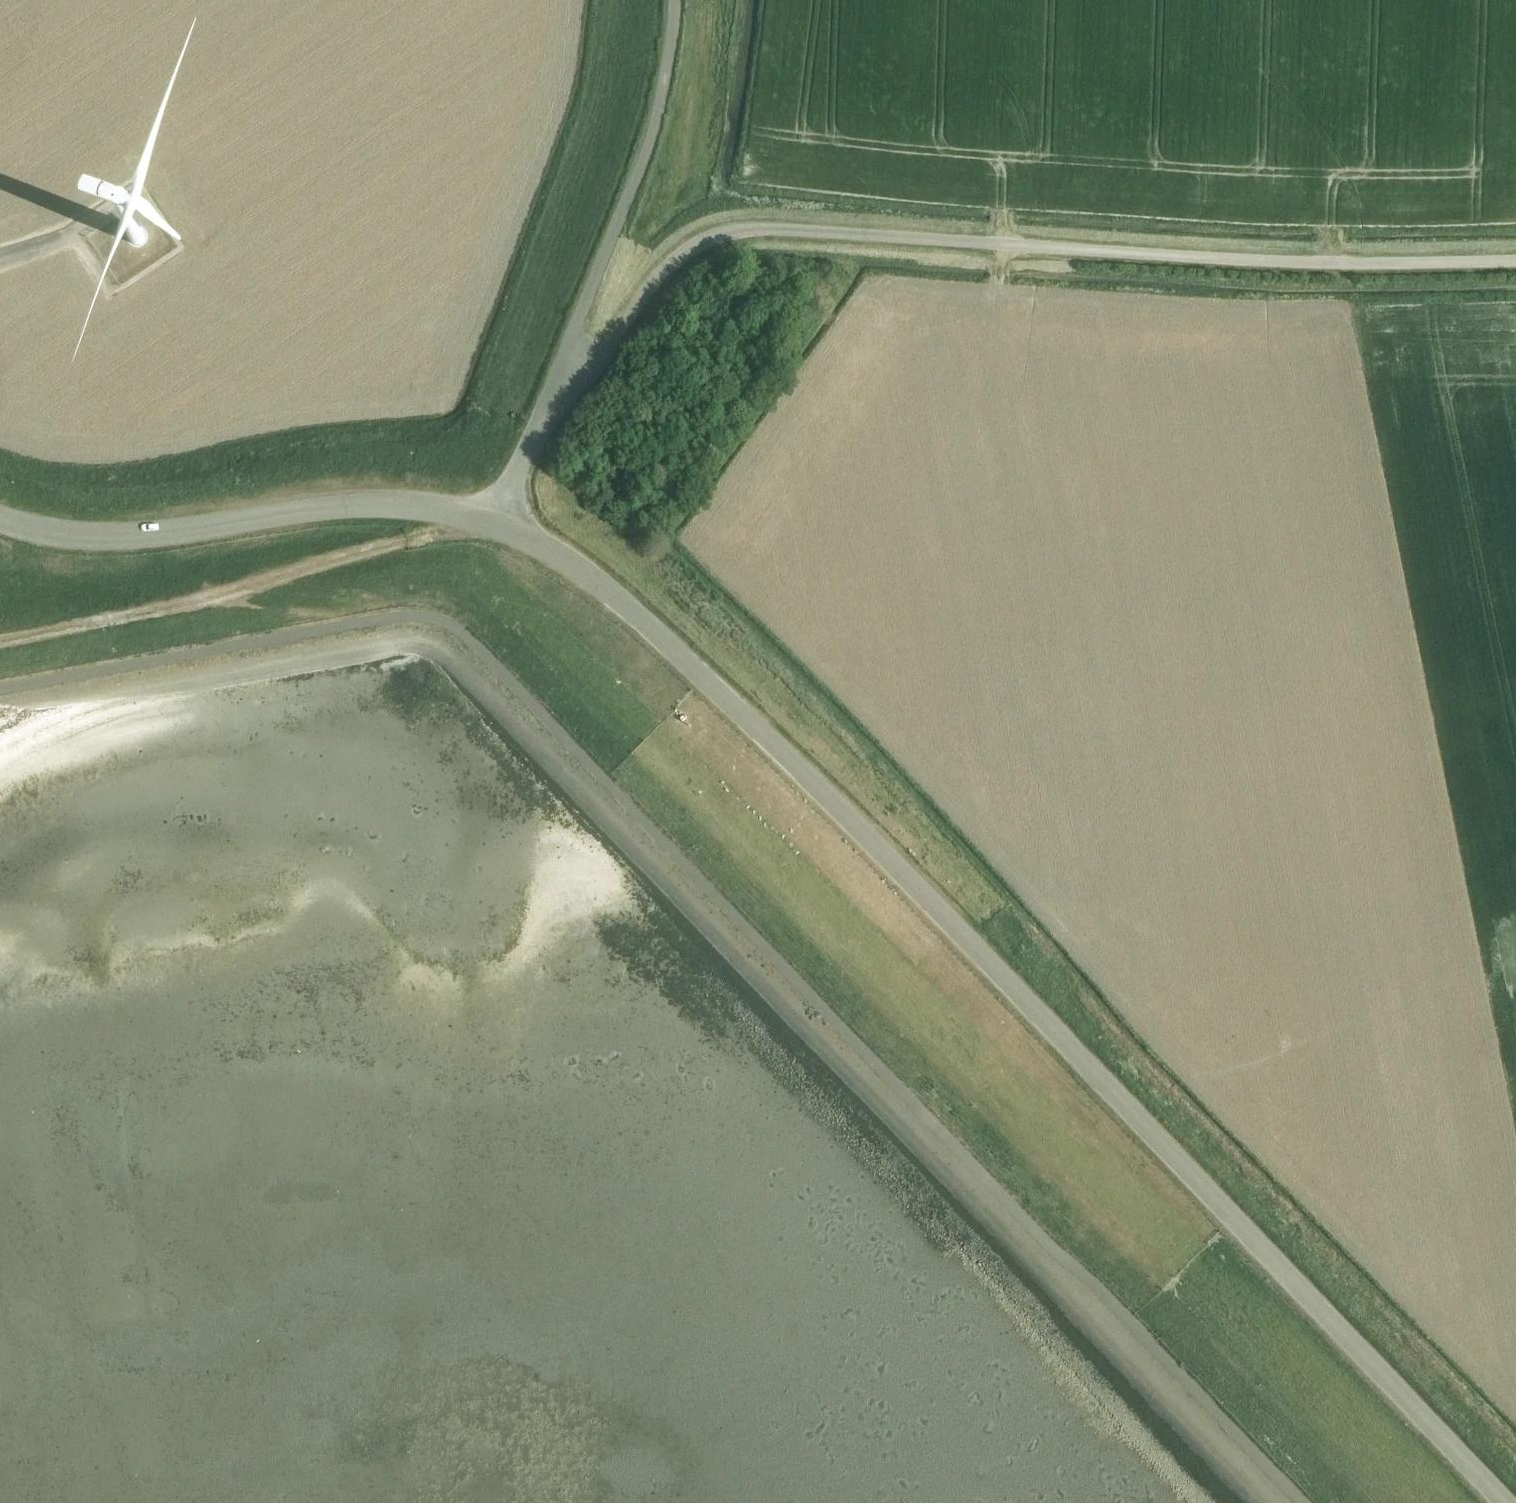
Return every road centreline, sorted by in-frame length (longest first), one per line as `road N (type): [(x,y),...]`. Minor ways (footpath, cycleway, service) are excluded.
road 1 (unclassified): [(1507,1502),(748,721),(632,608),(497,518)]
road 2 (unclassified): [(566,368),(608,342),(682,251),(752,227),(1220,258),(1515,261)]
road 3 (unclassified): [(497,518),(412,505),(102,537),(0,519)]
road 4 (unclassified): [(566,368),(576,319),(657,115),(673,0)]
road 5 (unclassified): [(497,518),(566,368)]

